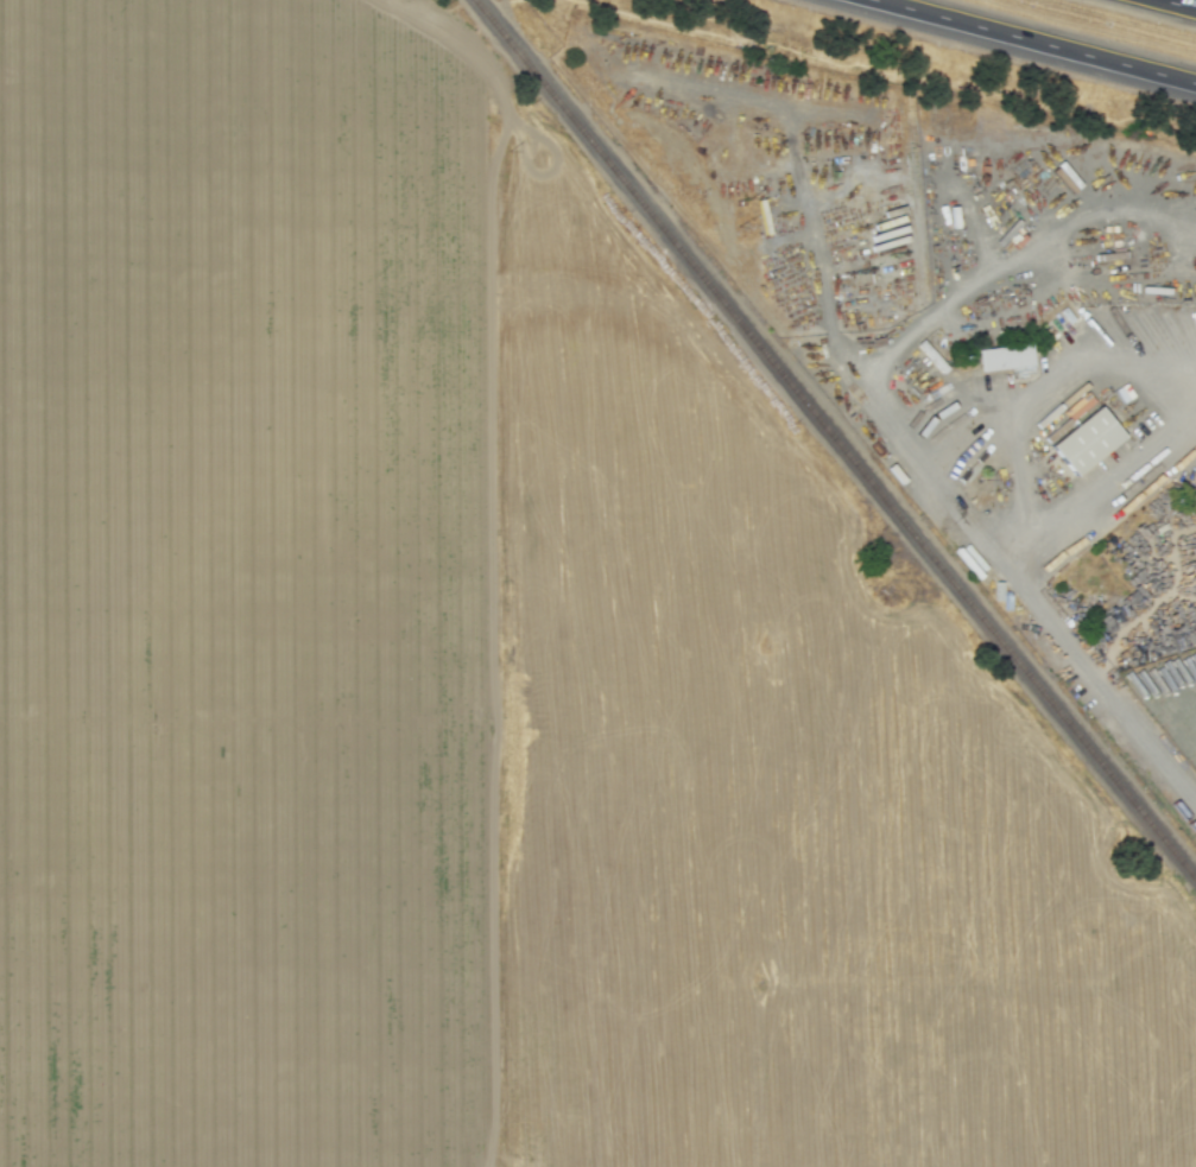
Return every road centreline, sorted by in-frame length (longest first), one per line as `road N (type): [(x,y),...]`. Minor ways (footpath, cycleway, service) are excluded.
road 1 (track): [(378,0),(481,61),(507,102),(517,146),(495,243),(499,723),(489,775),(488,1166)]
road 2 (motorway): [(869,0),(1195,85)]
road 3 (residential): [(1195,800),(1031,598)]

